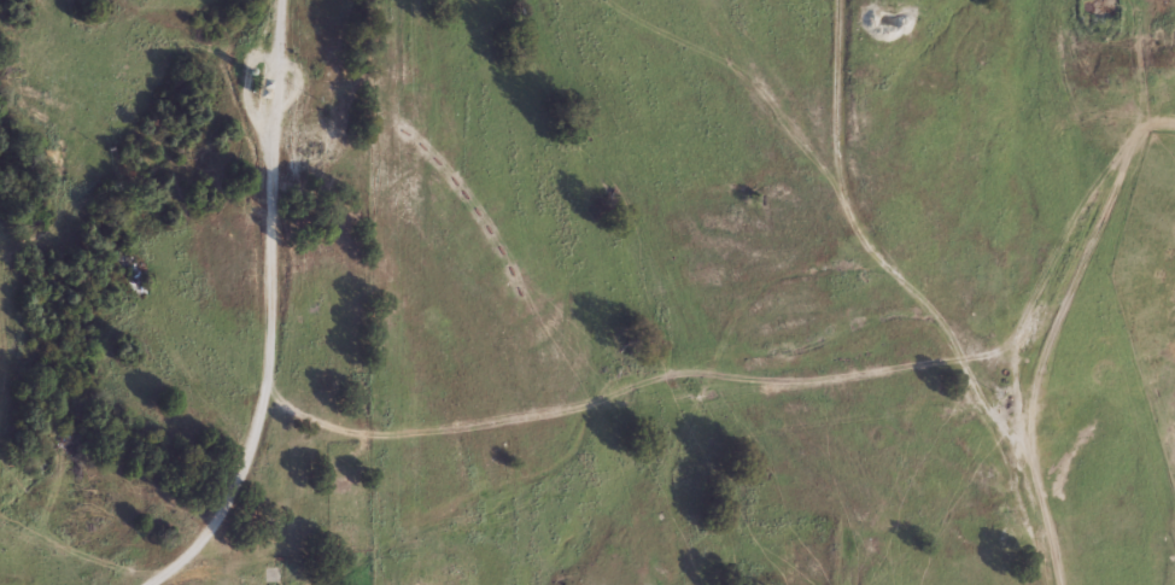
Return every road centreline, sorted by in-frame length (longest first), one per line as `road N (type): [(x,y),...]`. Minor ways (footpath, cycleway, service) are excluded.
road 1 (track): [(1062,584),(1060,560),(864,86),(864,0)]
road 2 (residential): [(155,584),(205,534),(229,496),(263,413),(282,0)]

